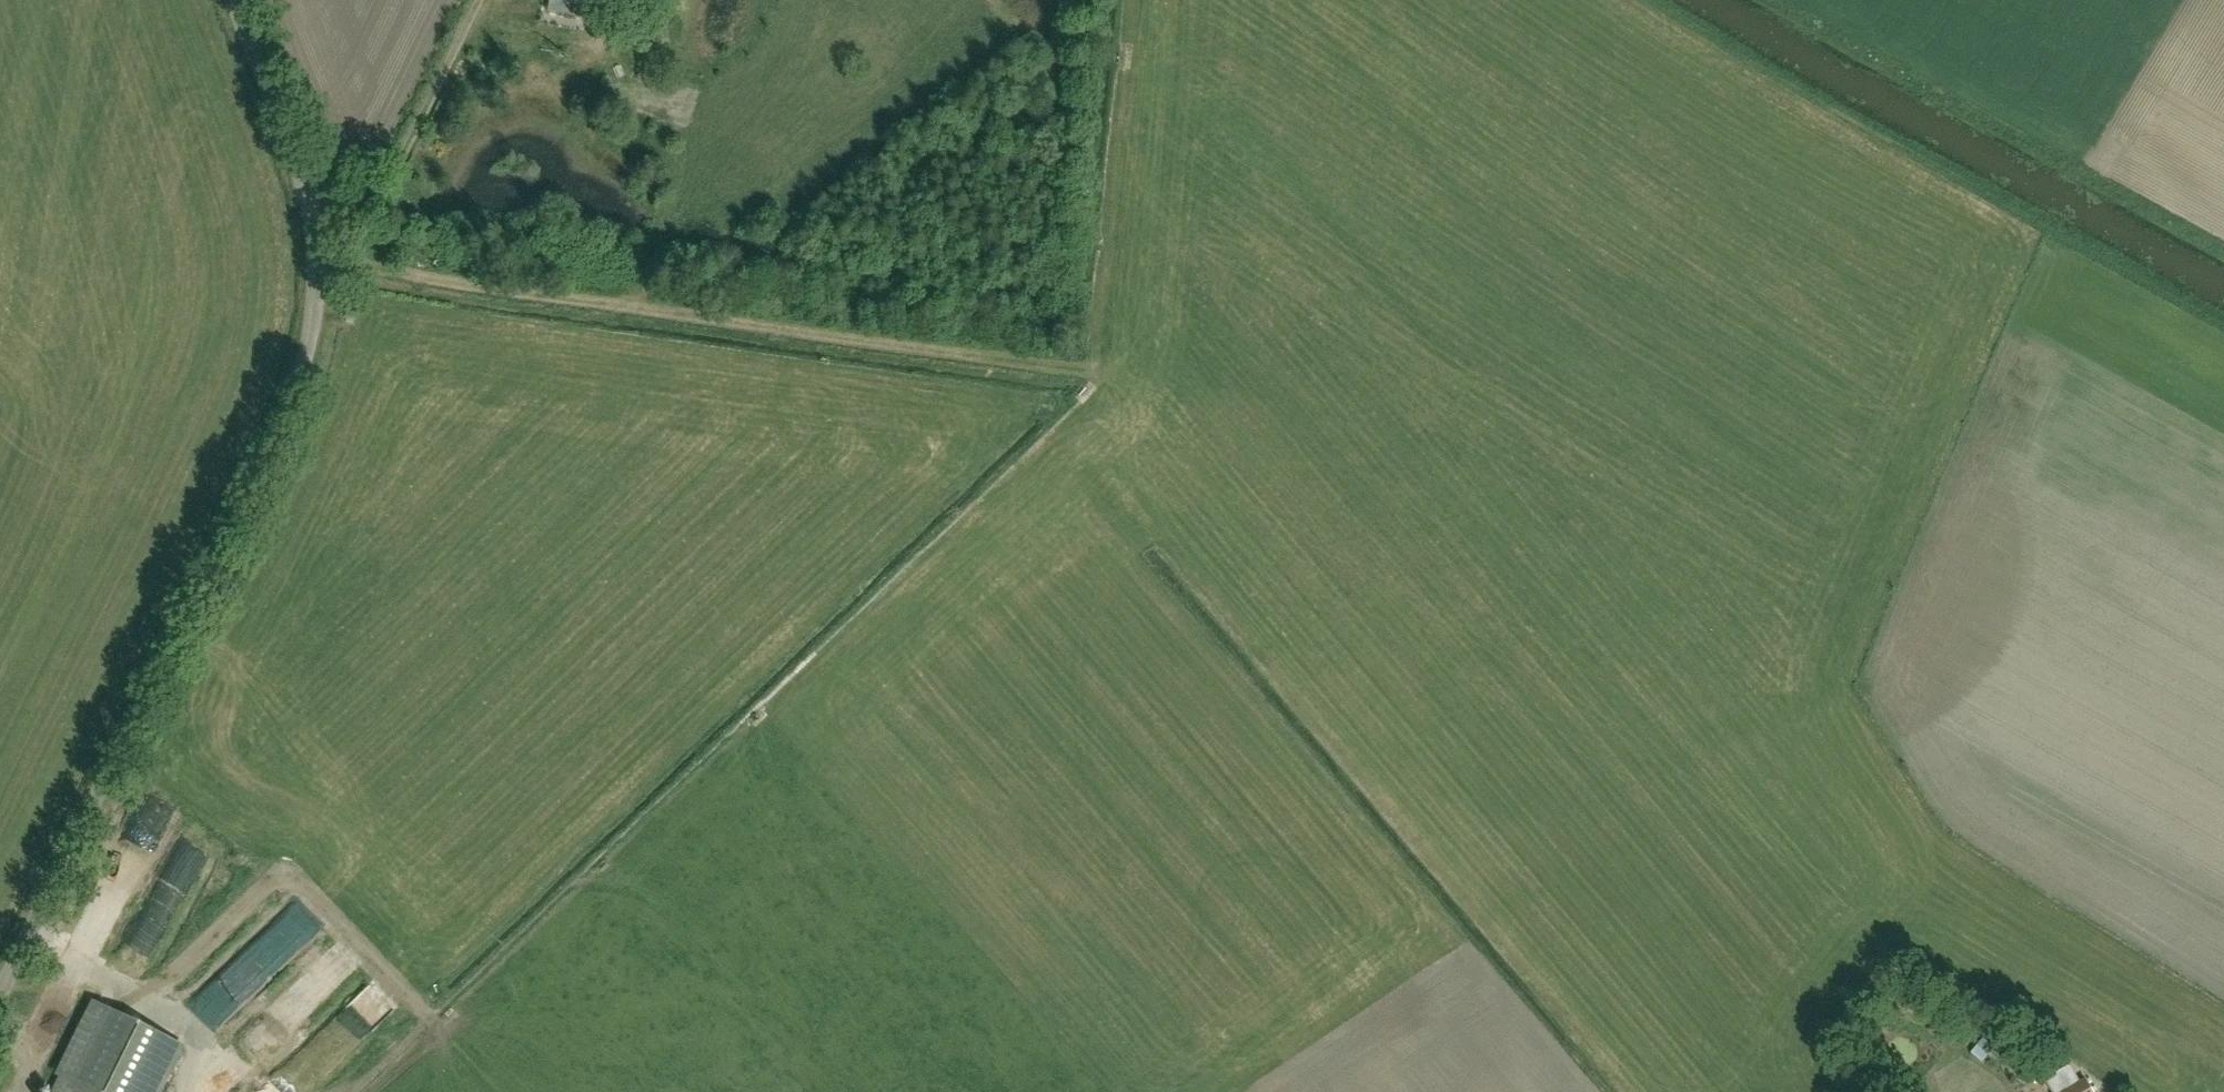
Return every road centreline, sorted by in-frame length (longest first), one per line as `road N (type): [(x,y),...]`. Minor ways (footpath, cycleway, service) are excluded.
road 1 (unclassified): [(0,987),(315,359),(328,274),(314,196),(235,0)]
road 2 (track): [(328,274),(371,267),(1105,374)]
road 3 (track): [(328,274),(386,197),(482,0)]

